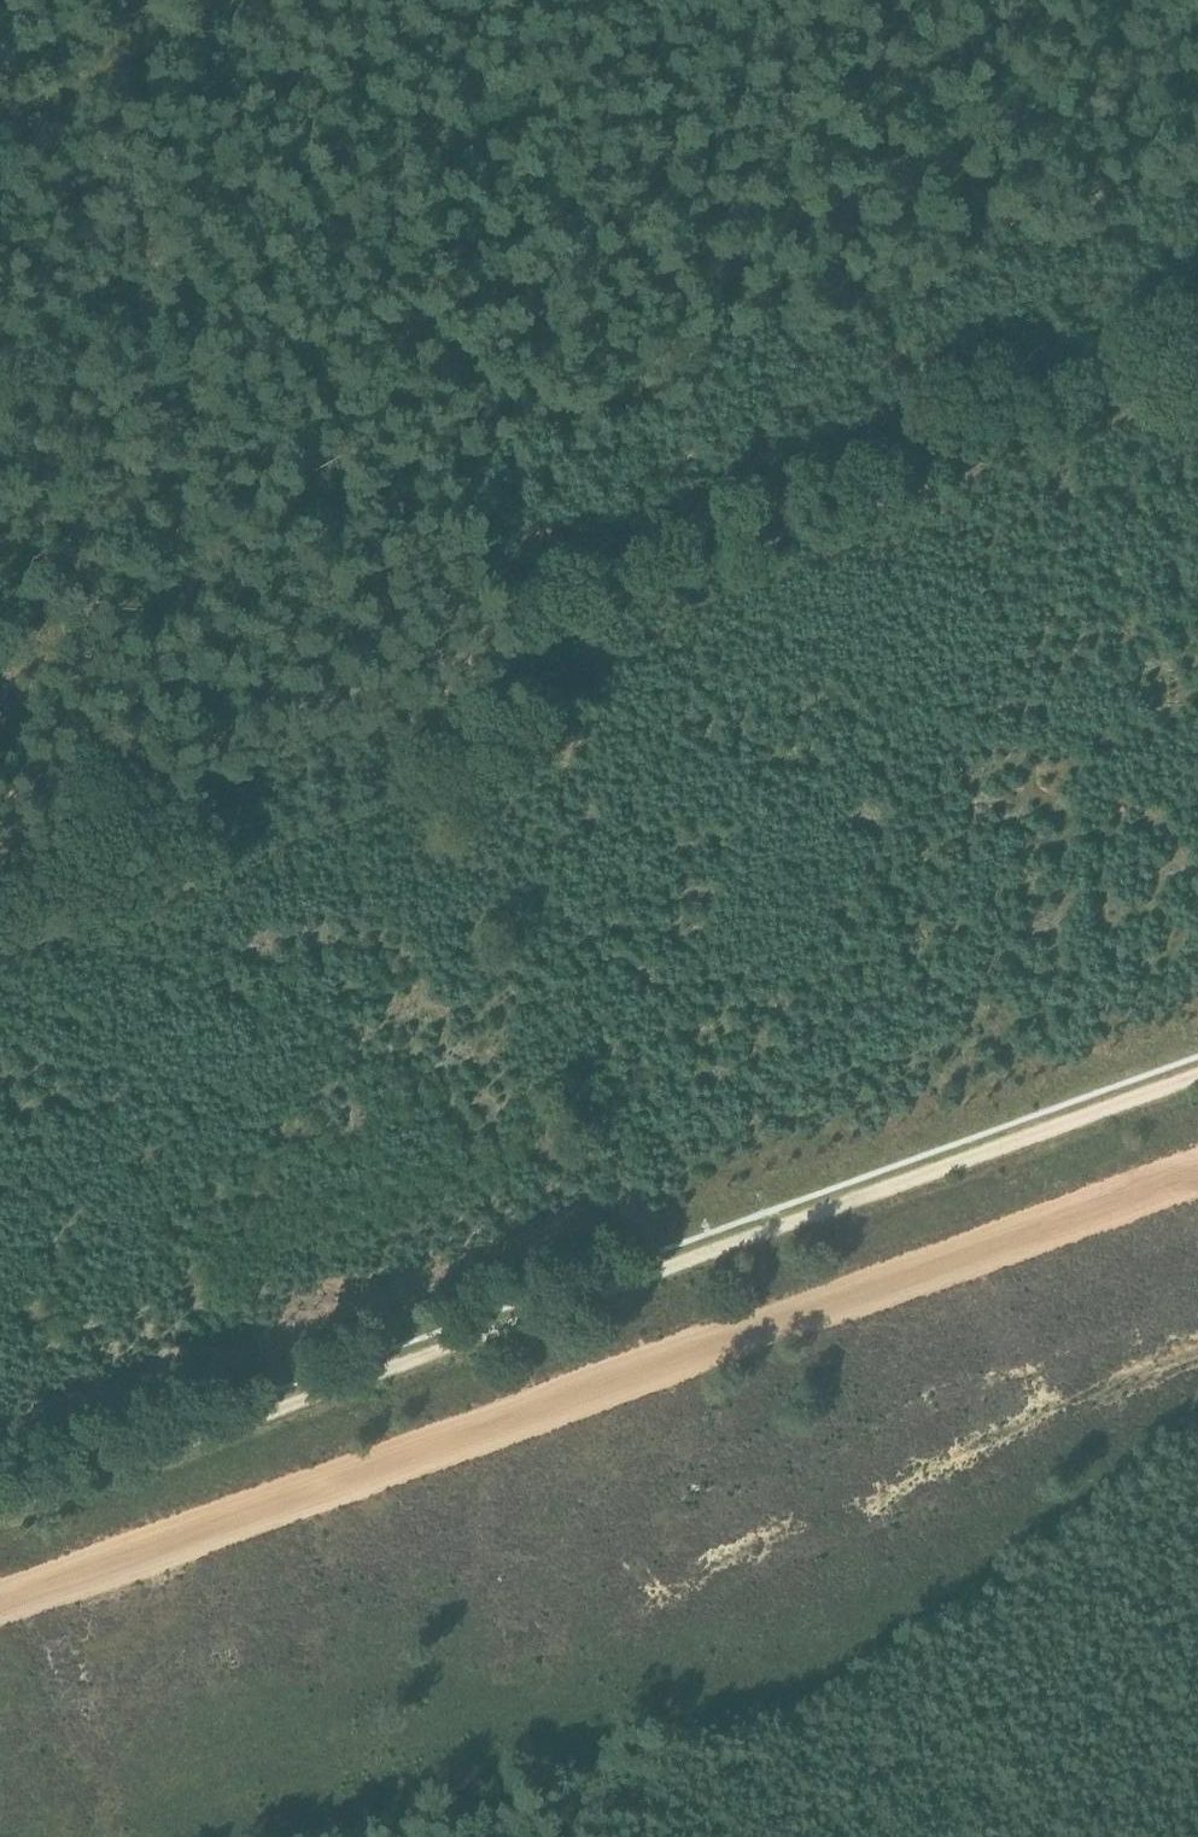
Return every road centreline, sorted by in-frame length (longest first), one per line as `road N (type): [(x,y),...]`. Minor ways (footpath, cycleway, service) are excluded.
road 1 (track): [(0,1512),(1197,1078)]
road 2 (track): [(0,1601),(1197,1167)]

